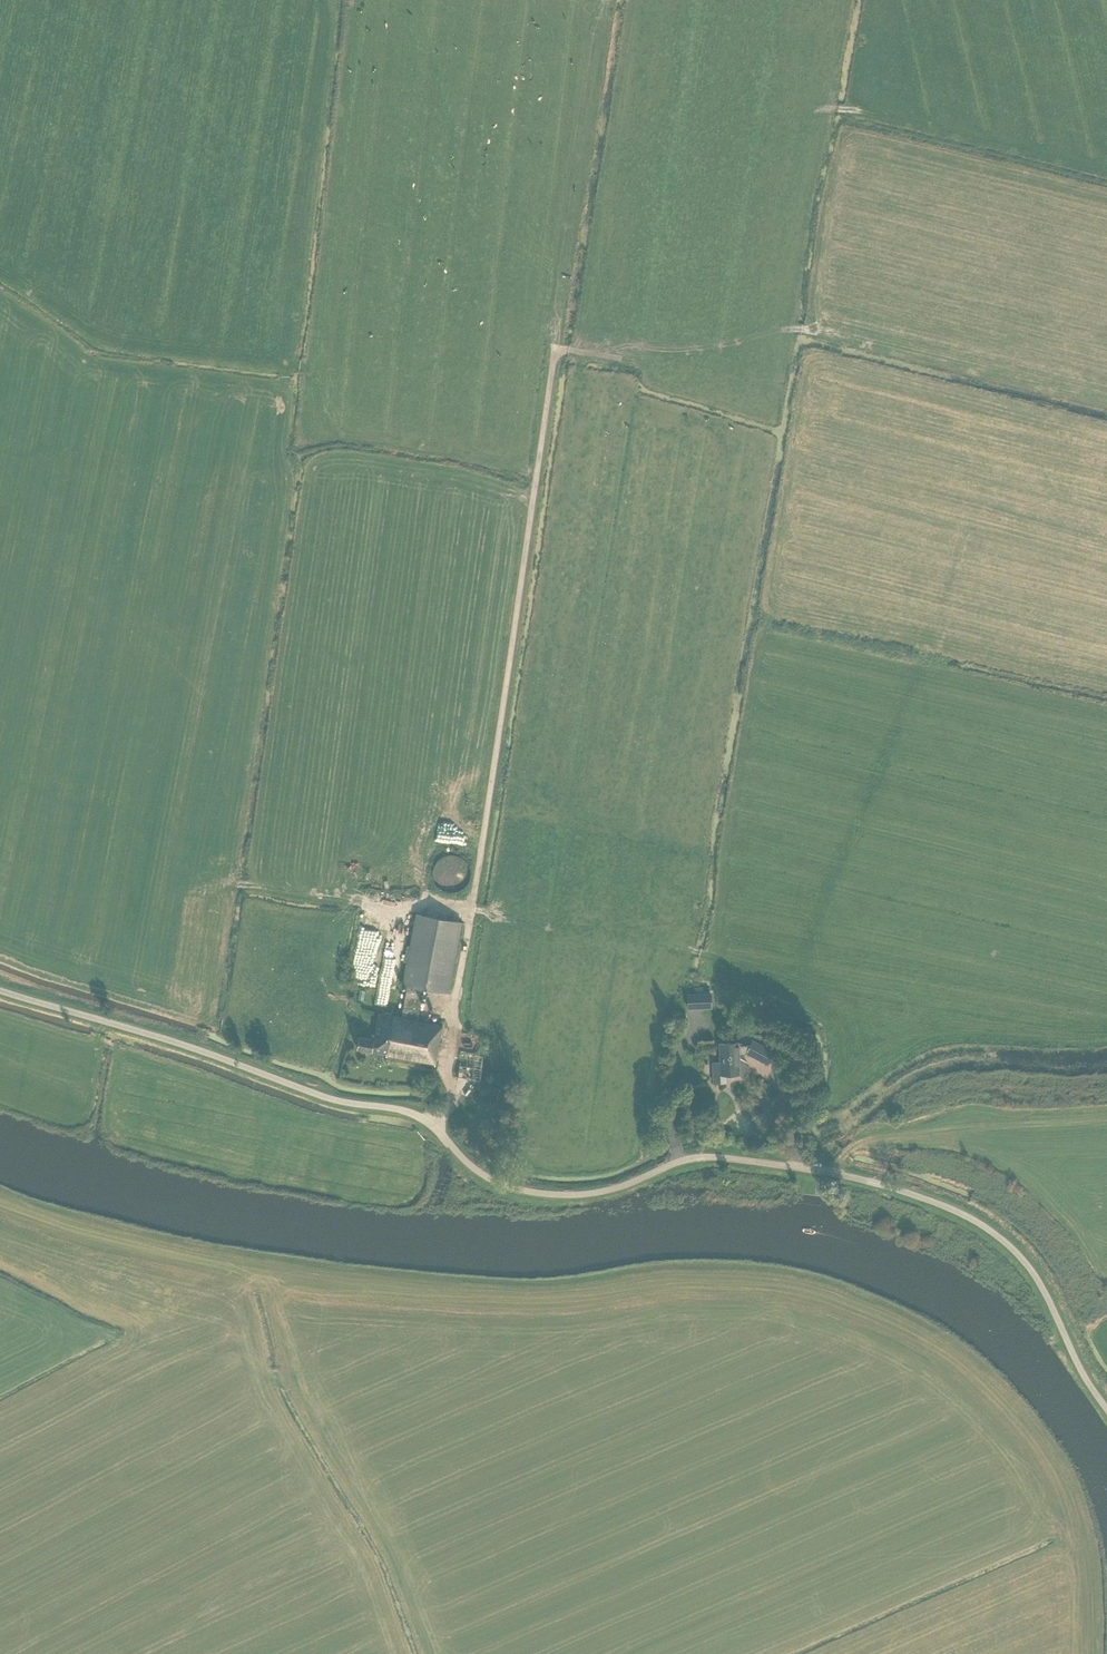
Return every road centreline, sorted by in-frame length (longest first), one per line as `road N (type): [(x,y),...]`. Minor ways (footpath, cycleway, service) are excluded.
road 1 (unclassified): [(0,991),(324,1097),(403,1110),(485,1176),(529,1192),(601,1192),(686,1159),(718,1158),(830,1173),(937,1203),(989,1230),(1037,1278),(1106,1410)]
road 2 (track): [(472,907),(553,356),(570,349),(618,357)]

